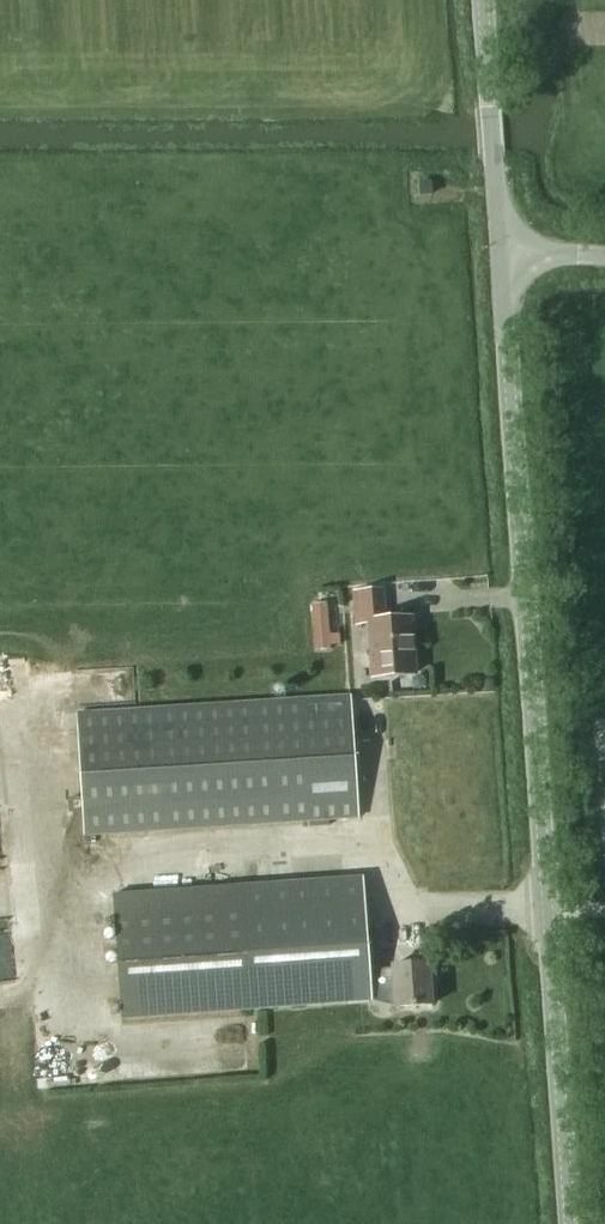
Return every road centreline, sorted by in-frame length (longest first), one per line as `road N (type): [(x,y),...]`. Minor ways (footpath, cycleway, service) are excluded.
road 1 (unclassified): [(571,1223),(506,254)]
road 2 (unclassified): [(506,254),(482,0)]

